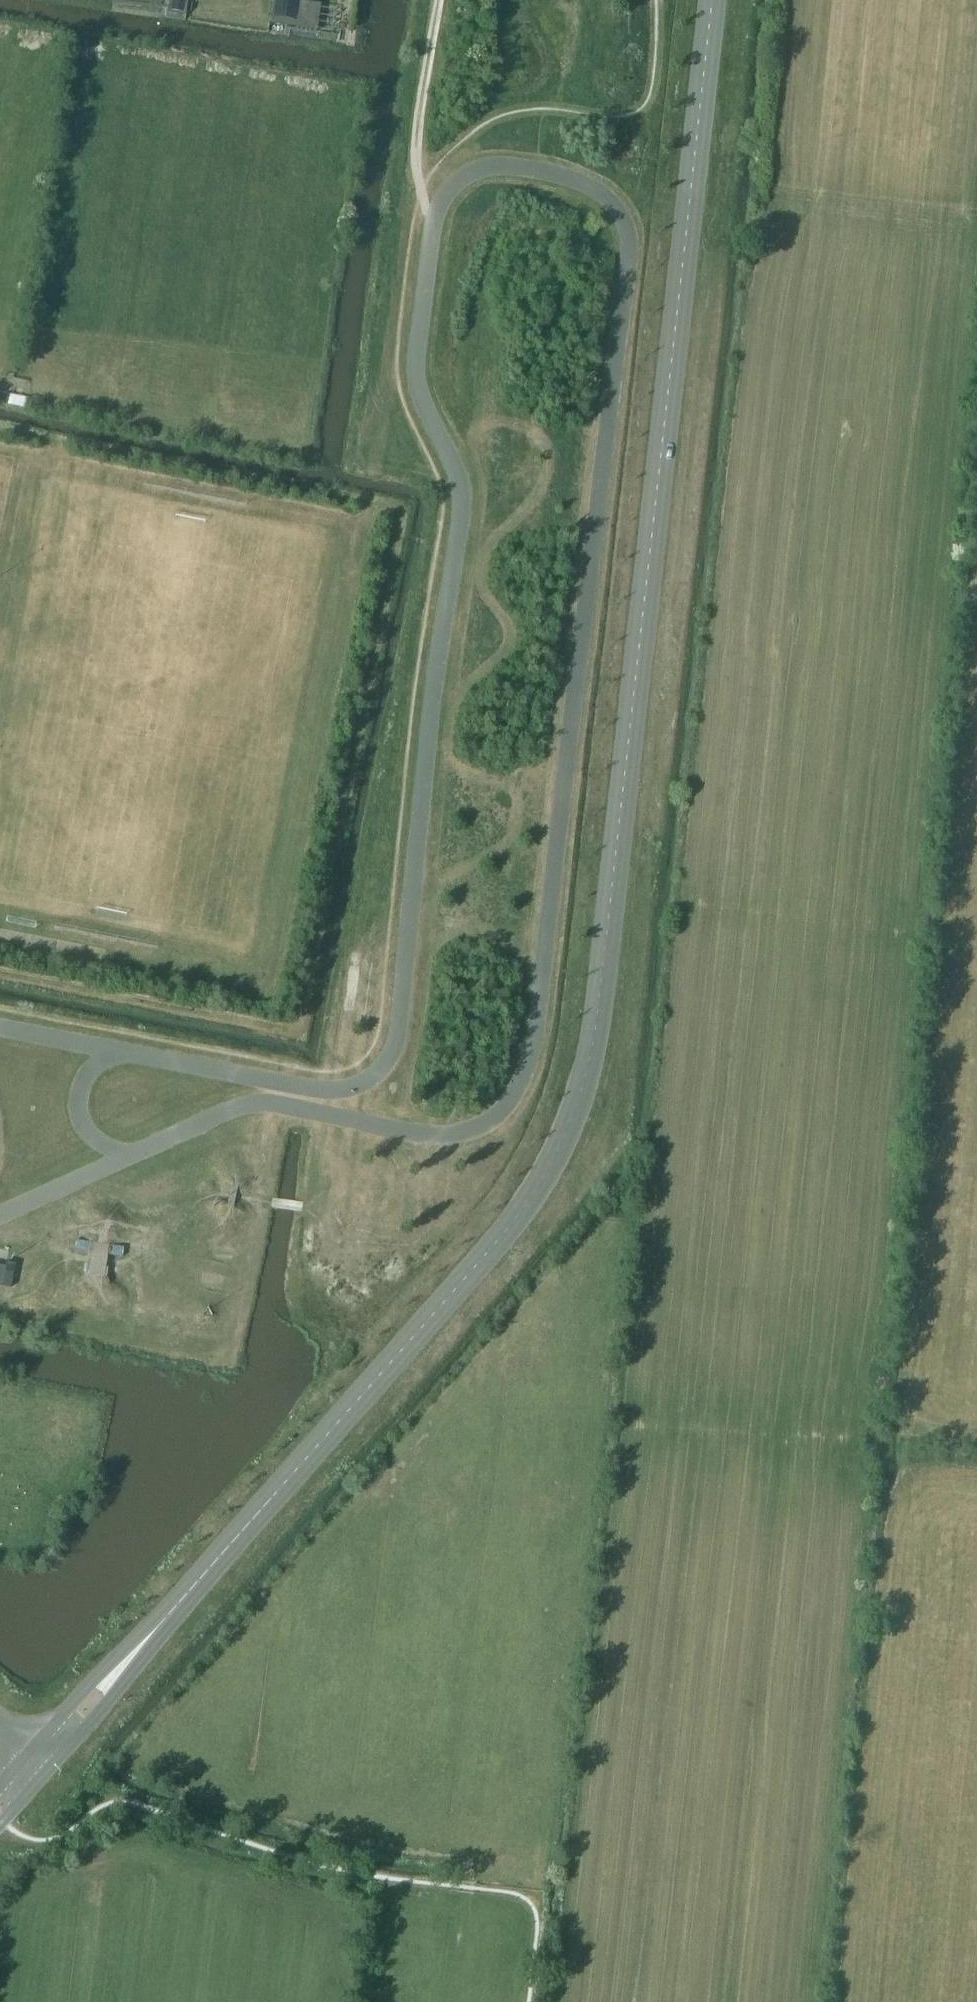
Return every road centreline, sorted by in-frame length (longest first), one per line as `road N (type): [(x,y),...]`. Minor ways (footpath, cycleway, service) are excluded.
road 1 (tertiary): [(154,1630),(503,1236),(546,1173),(583,1090),(595,1038),(714,0)]
road 2 (tertiary): [(154,1630),(137,1635),(30,1751)]
road 3 (tertiary): [(50,1768),(150,1650),(154,1630)]

